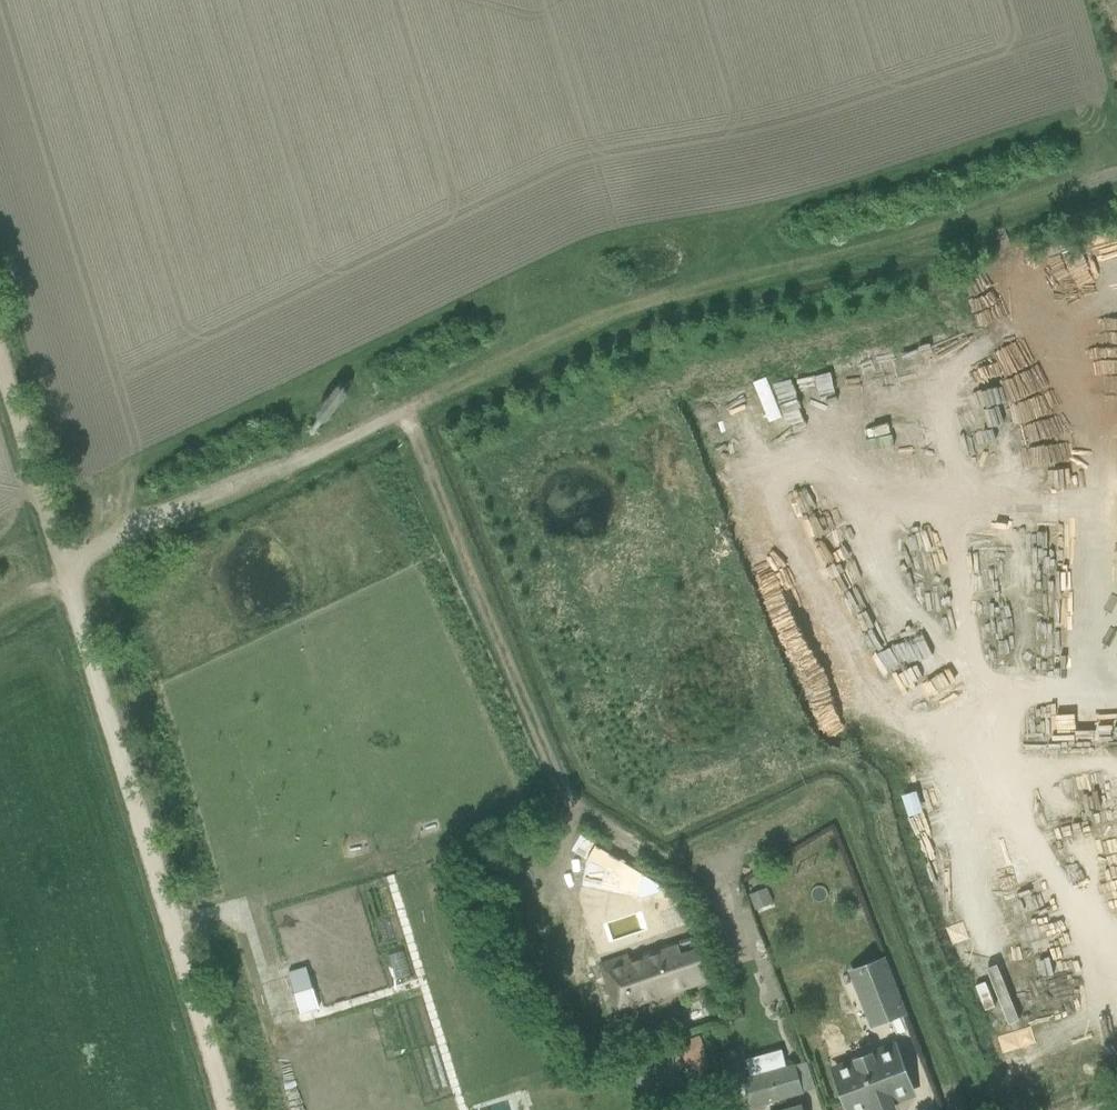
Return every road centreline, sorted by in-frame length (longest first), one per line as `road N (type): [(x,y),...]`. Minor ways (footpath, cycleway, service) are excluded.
road 1 (track): [(0,355),(228,1109)]

